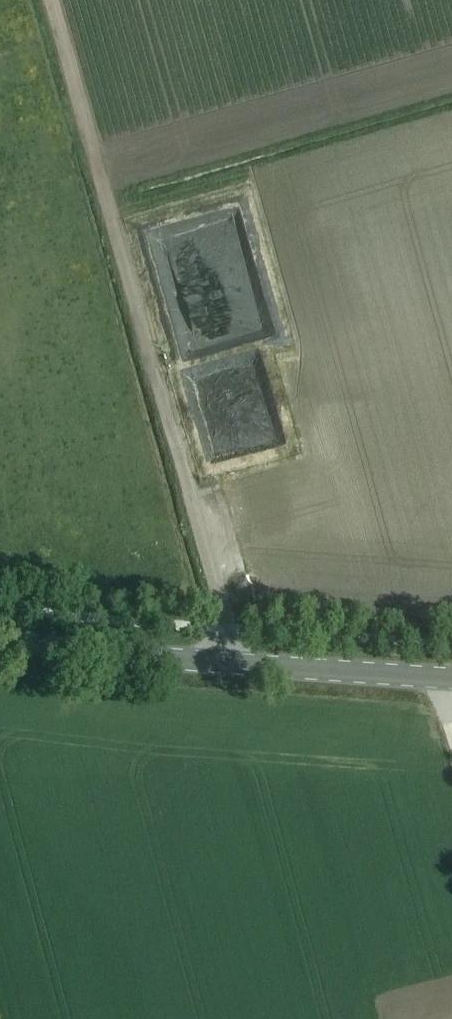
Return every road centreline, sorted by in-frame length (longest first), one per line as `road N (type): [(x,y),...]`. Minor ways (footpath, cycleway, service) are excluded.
road 1 (primary): [(0,639),(451,679)]

